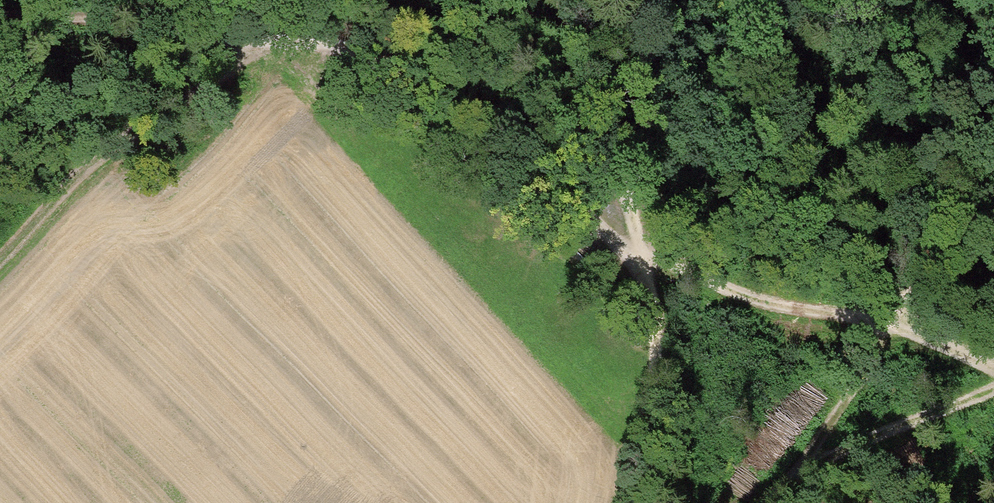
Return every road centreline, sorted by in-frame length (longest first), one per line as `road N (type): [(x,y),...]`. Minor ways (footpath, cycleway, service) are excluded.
road 1 (track): [(644,261),(505,139),(386,72),(316,46),(129,20)]
road 2 (track): [(993,361),(890,327),(742,298),(644,261)]
road 3 (track): [(261,41),(93,166),(0,250)]
road 4 (track): [(465,0),(577,102),(620,183),(644,261)]
road 5 (track): [(797,477),(928,274),(993,236)]
road 6 (track): [(769,502),(797,477),(993,388)]
road 7 (track): [(644,261),(654,351),(626,502)]
road 8 (track): [(634,222),(627,143),(633,62),(666,0)]
road 9 (track): [(129,20),(0,17)]

